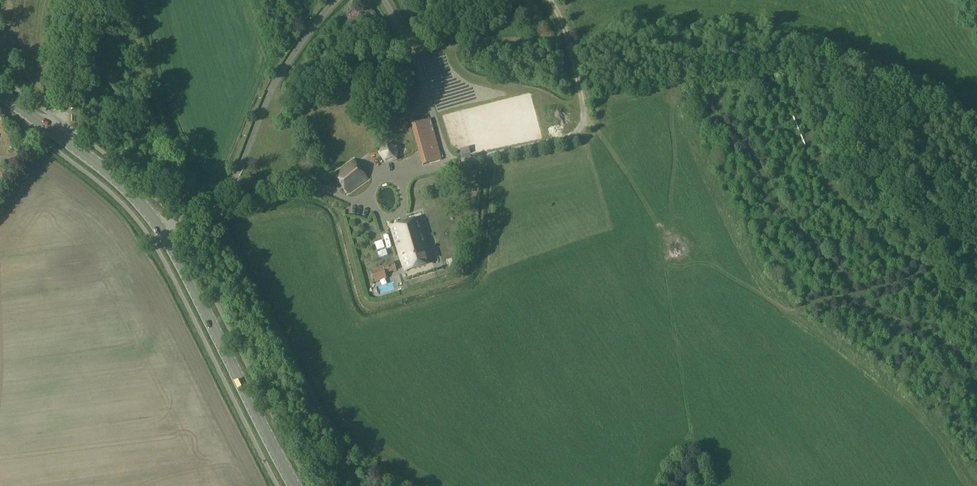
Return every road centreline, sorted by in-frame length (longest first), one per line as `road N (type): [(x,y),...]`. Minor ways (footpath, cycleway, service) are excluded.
road 1 (secondary): [(296,485),(162,230),(126,187),(0,92)]
road 2 (track): [(976,310),(948,273),(868,229),(844,202),(785,67),(673,83)]
road 3 (track): [(551,0),(572,53),(582,126),(556,140),(448,163)]

